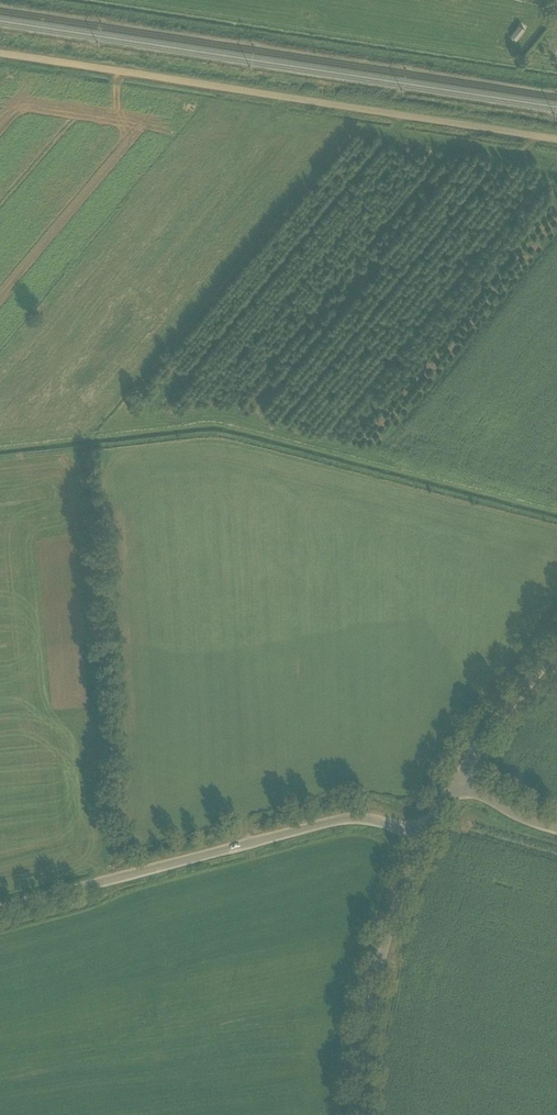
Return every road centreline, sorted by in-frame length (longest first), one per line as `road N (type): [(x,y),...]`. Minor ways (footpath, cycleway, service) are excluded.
road 1 (unclassified): [(556,139),(0,53)]
road 2 (unclassified): [(0,907),(341,818),(394,827),(419,844)]
road 3 (unclassified): [(363,1114),(366,1038),(385,935),(419,844)]
road 4 (unclassified): [(455,780),(556,649)]

